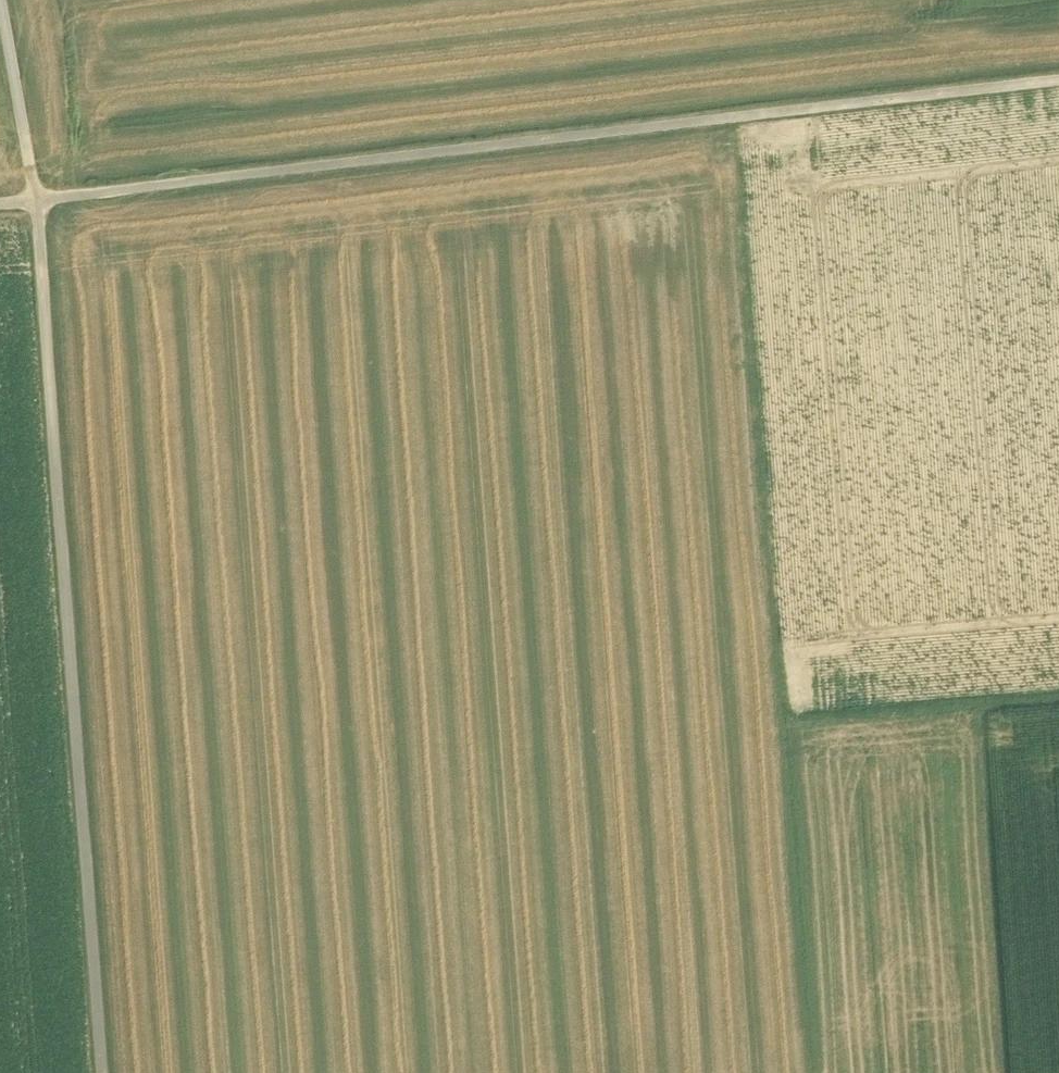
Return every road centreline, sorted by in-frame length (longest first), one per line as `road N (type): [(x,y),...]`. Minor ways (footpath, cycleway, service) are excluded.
road 1 (track): [(101,1072),(35,200),(1,0)]
road 2 (track): [(0,204),(1058,79)]
road 3 (track): [(808,731),(1058,704)]

